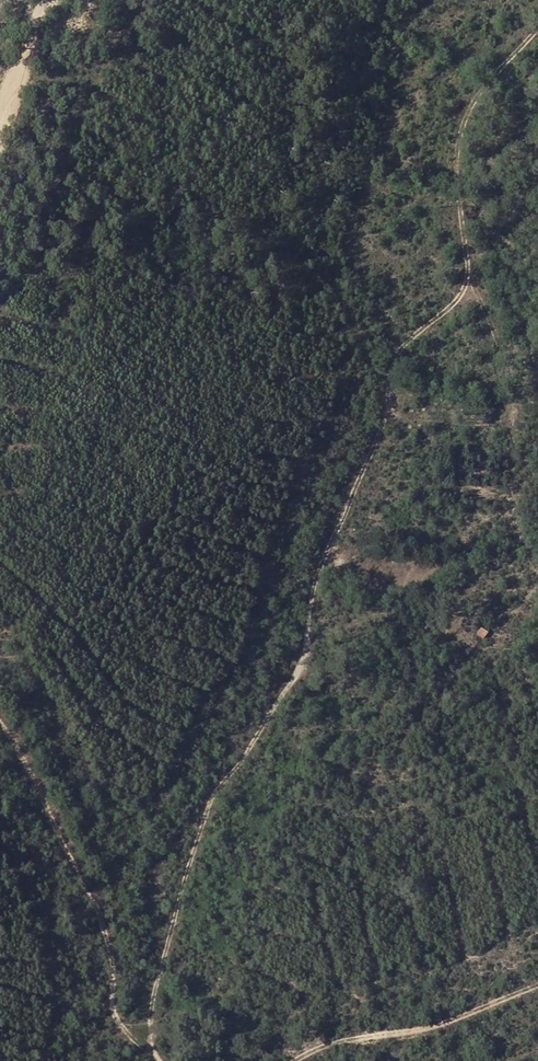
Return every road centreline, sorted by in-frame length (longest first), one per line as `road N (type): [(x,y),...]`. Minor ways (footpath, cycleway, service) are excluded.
road 1 (track): [(151,1060),(140,1015),(149,966),(206,794),(317,646),(329,558),(403,406),(407,346),(472,280),(473,247),(458,188),(462,126),(537,35)]
road 2 (track): [(305,1060),(341,1042),(456,1024),(537,984)]

